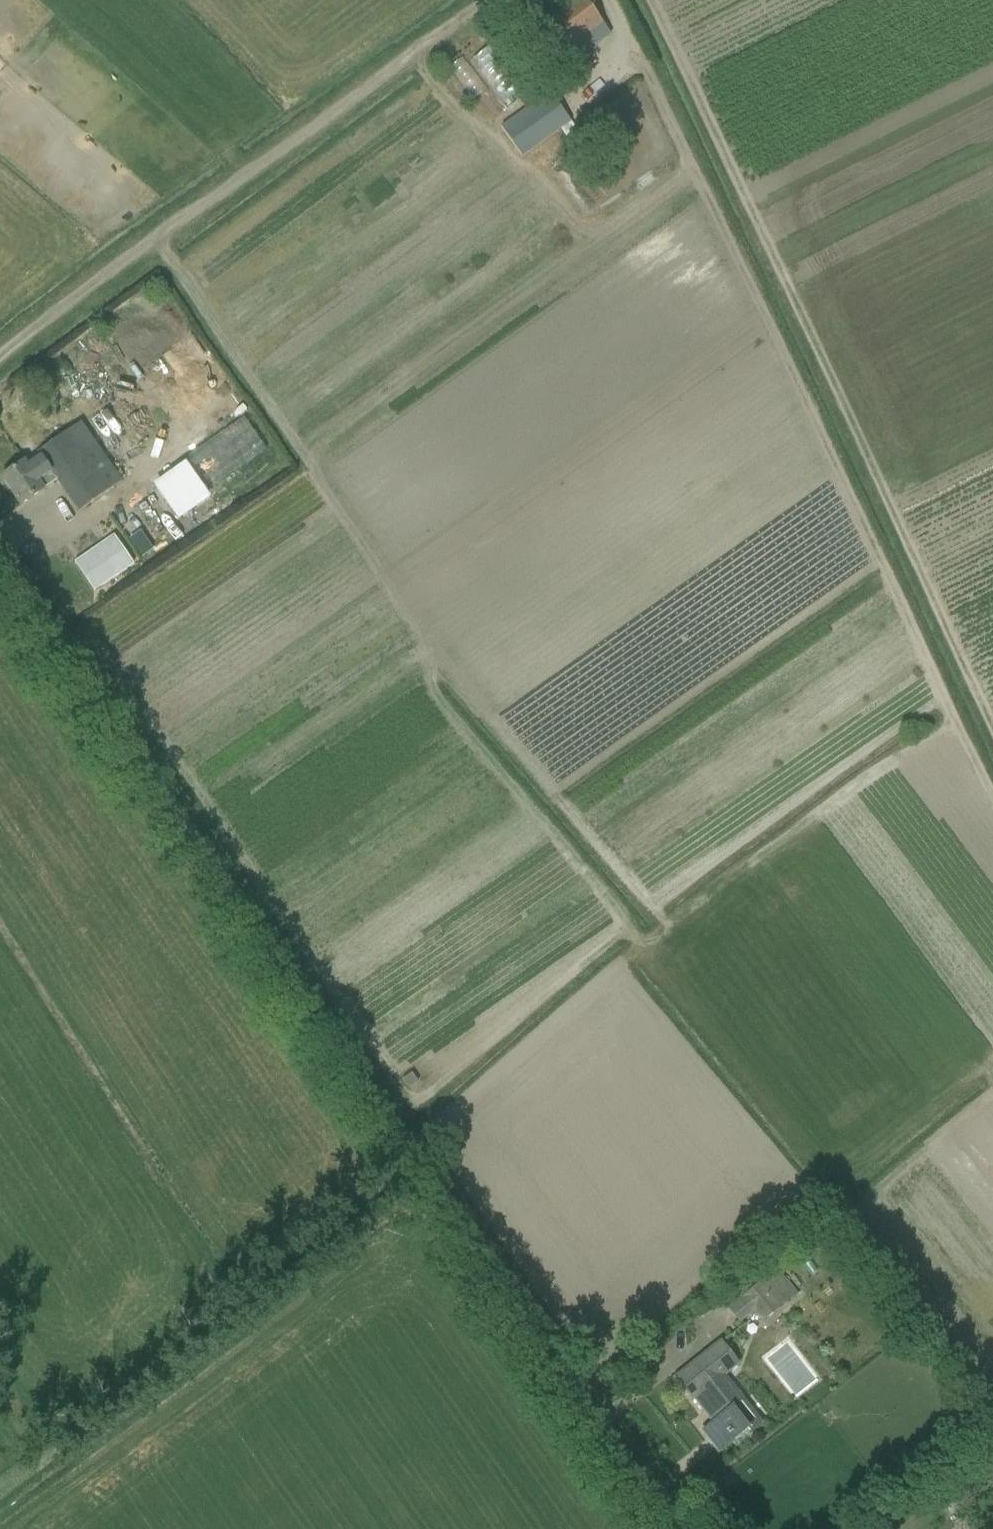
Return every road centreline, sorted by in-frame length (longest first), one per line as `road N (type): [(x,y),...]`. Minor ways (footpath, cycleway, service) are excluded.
road 1 (unclassified): [(663,1528),(0,576)]
road 2 (unclassified): [(0,365),(487,0)]

